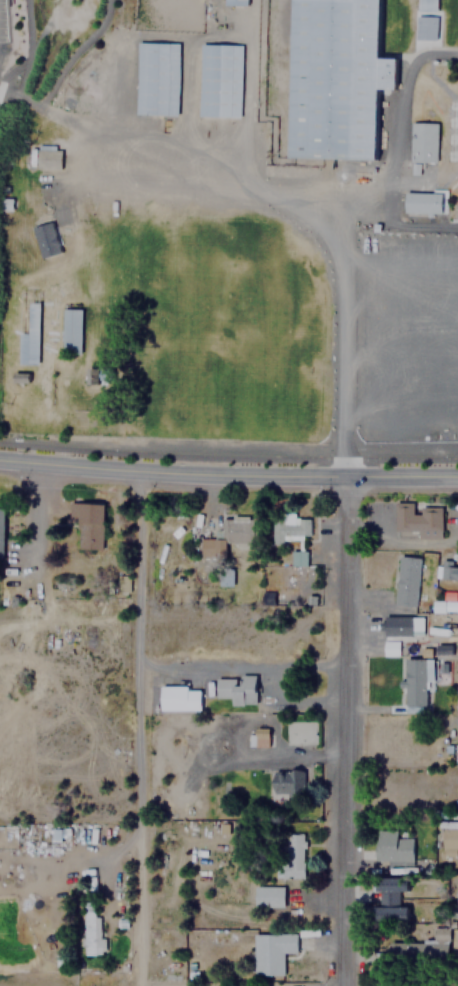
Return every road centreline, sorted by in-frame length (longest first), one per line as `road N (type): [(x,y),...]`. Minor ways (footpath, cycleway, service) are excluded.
road 1 (residential): [(136,470),(138,985)]
road 2 (residential): [(346,985),(347,480)]
road 3 (tertiary): [(457,479),(0,458)]

